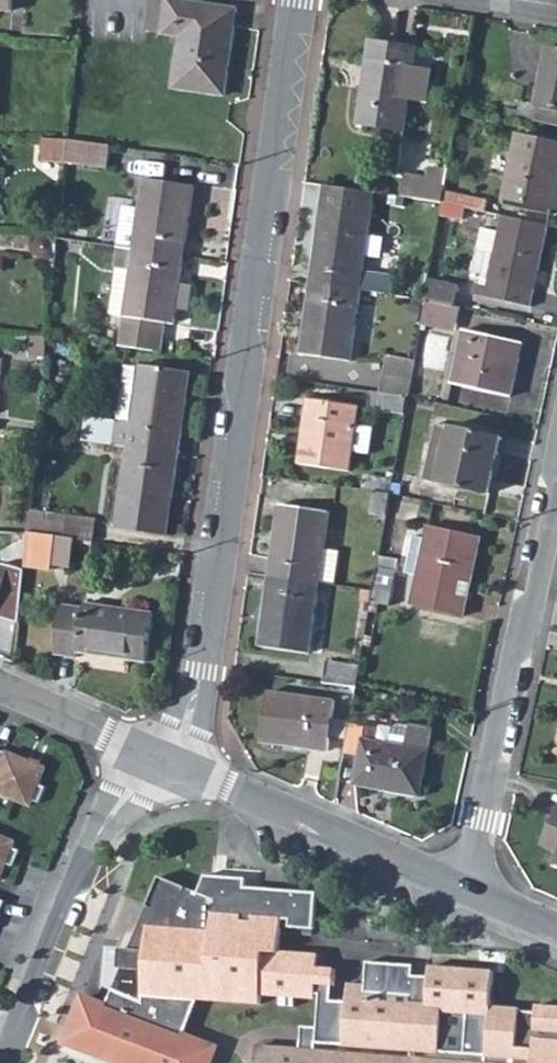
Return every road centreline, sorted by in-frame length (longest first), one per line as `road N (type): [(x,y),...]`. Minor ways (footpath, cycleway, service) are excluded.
road 1 (residential): [(168,765),(189,719),(222,555),(242,429),(241,363),(295,0)]
road 2 (residential): [(467,889),(519,637),(533,608),(556,499)]
road 3 (residential): [(6,1062),(101,829),(129,784),(168,765)]
road 4 (tertiary): [(467,889),(168,765)]
road 5 (tertiary): [(168,765),(0,687)]

